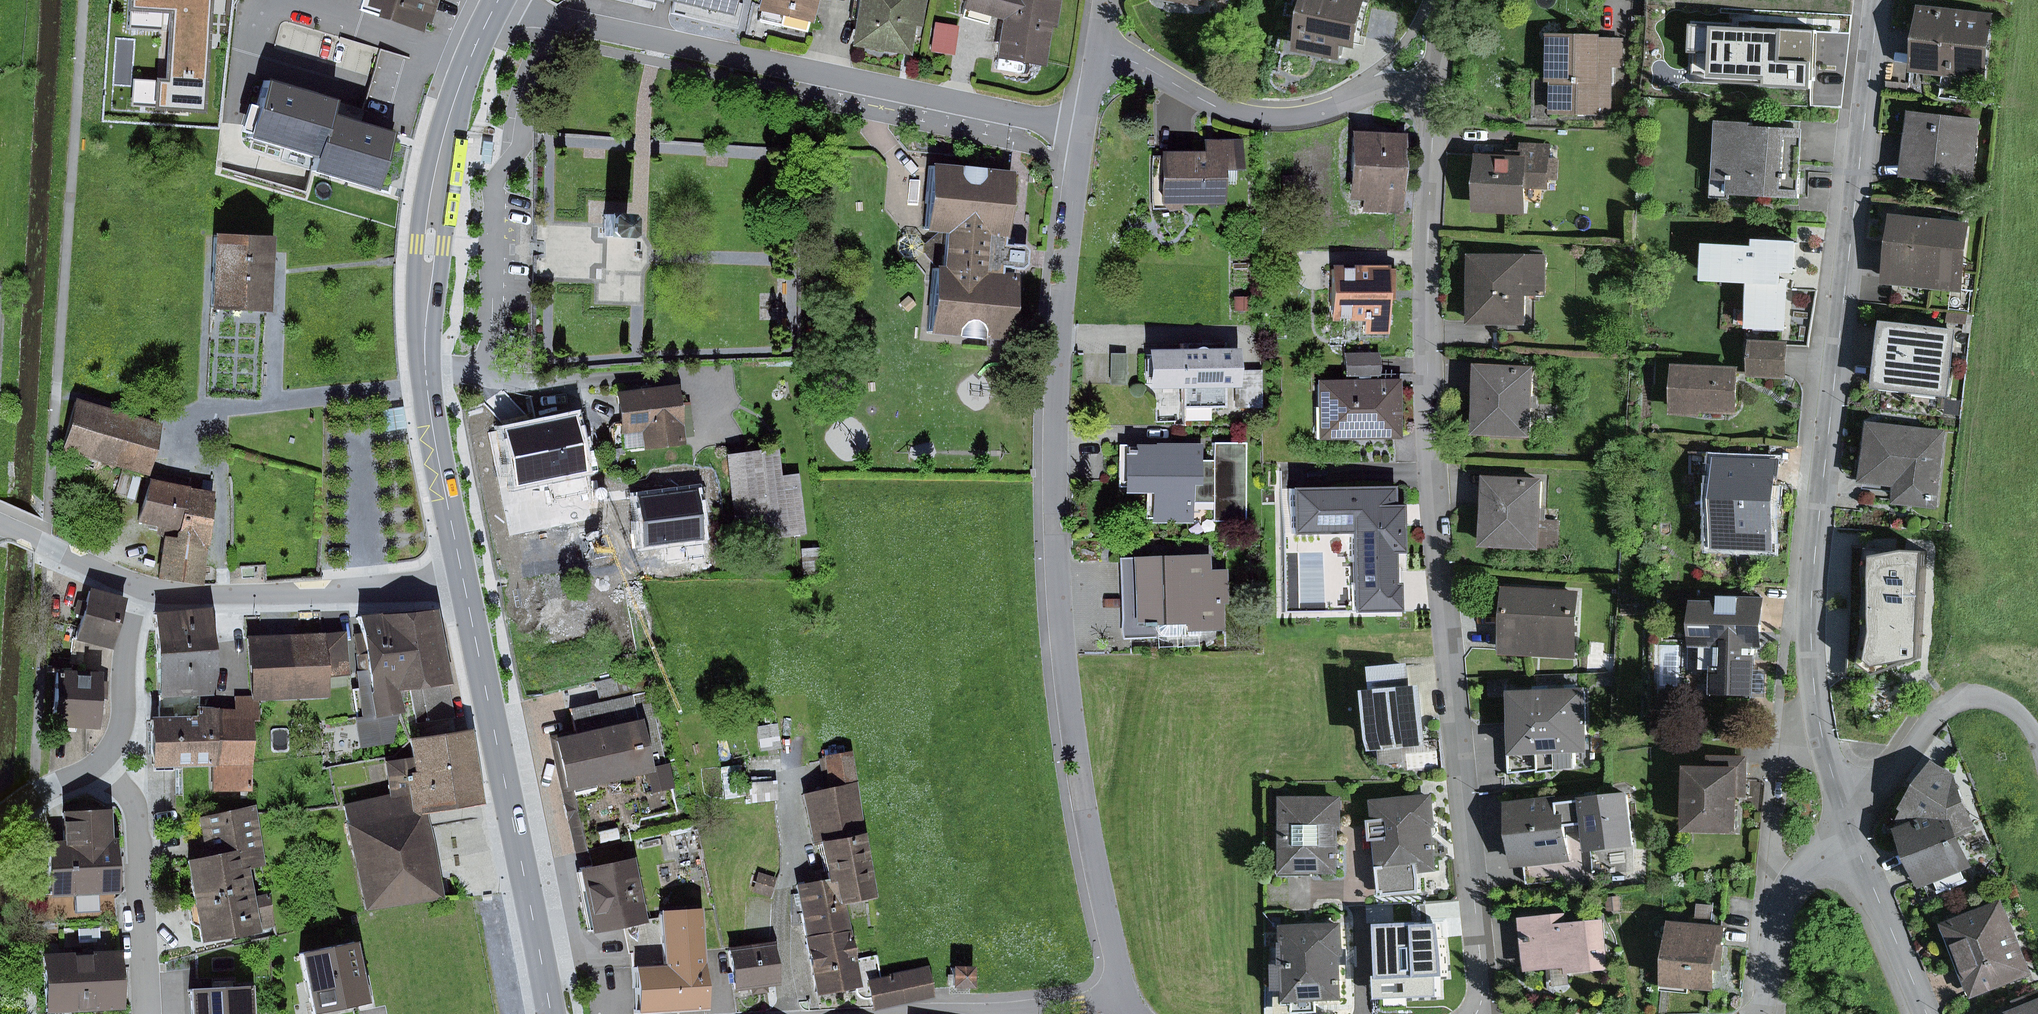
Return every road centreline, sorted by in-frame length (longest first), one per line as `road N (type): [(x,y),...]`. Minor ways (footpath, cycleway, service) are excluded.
road 1 (residential): [(1482,1013),(1488,982),(1438,473),(1433,78)]
road 2 (residential): [(1131,994),(1087,780),(1063,568),(1063,376),(1088,130)]
road 3 (residential): [(1878,0),(1812,583),(1820,727)]
road 4 (residential): [(1088,130),(506,0)]
road 5 (secondary): [(498,0),(456,96),(432,200),(425,366),(463,581)]
road 6 (secondary): [(463,581),(550,1013)]
road 7 (residential): [(1103,51),(1138,58),(1224,104),(1275,116),(1319,113),(1396,78),(1433,78)]
road 8 (residential): [(145,588),(228,597),(463,581)]
road 9 (residential): [(101,762),(137,805),(151,1013)]
road 10 (track): [(1840,795),(1895,773),(1940,715),(1965,697),(2006,698),(2037,730)]
road 11 (residential): [(1131,994),(1084,1006),(940,1013)]
road 12 (residential): [(1856,842),(1926,1013)]
road 13 (residential): [(101,762),(119,734),(145,588)]
road 14 (residential): [(1820,727),(1805,733),(1785,778),(1776,847),(1790,884)]
road 15 (residential): [(0,524),(145,588)]
road 16 (residential): [(1765,1013),(1790,884)]
road 17 (residential): [(1820,727),(1856,842)]

